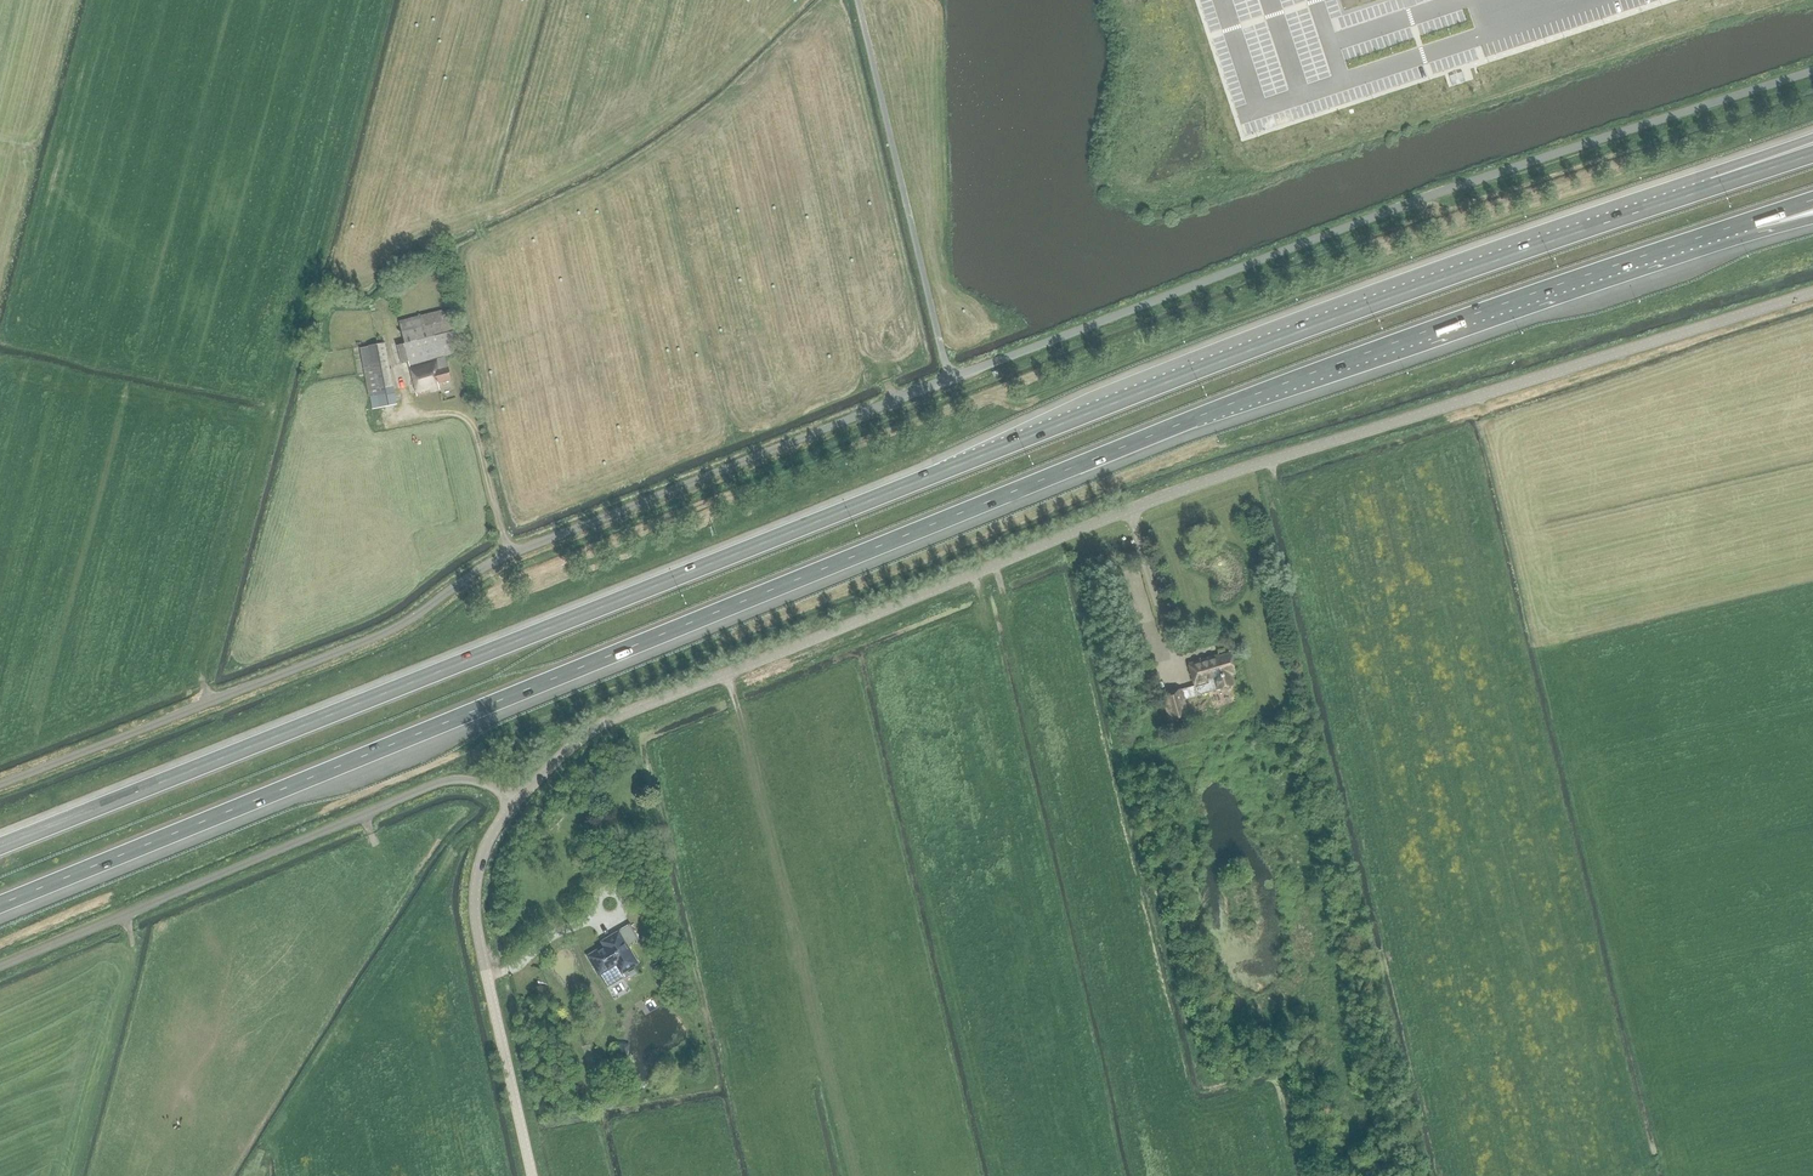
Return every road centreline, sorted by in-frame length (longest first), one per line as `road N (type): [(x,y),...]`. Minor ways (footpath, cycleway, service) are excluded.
road 1 (motorway): [(0,905),(1202,415),(1755,219)]
road 2 (motorway): [(1714,186),(1201,369),(0,846)]
road 3 (tertiary): [(488,798),(519,793),(586,734),(624,714),(1178,491),(1812,293)]
road 4 (unclassified): [(0,782),(382,635),(495,561),(948,381)]
road 5 (unclassified): [(0,965),(405,794),(446,787),(488,798)]
road 6 (unclassified): [(948,381),(1409,205)]
road 7 (unclassified): [(1812,73),(1409,205)]
road 8 (unclassified): [(948,381),(888,171),(852,0)]
road 9 (tertiary): [(533,1175),(474,908),(488,798)]

